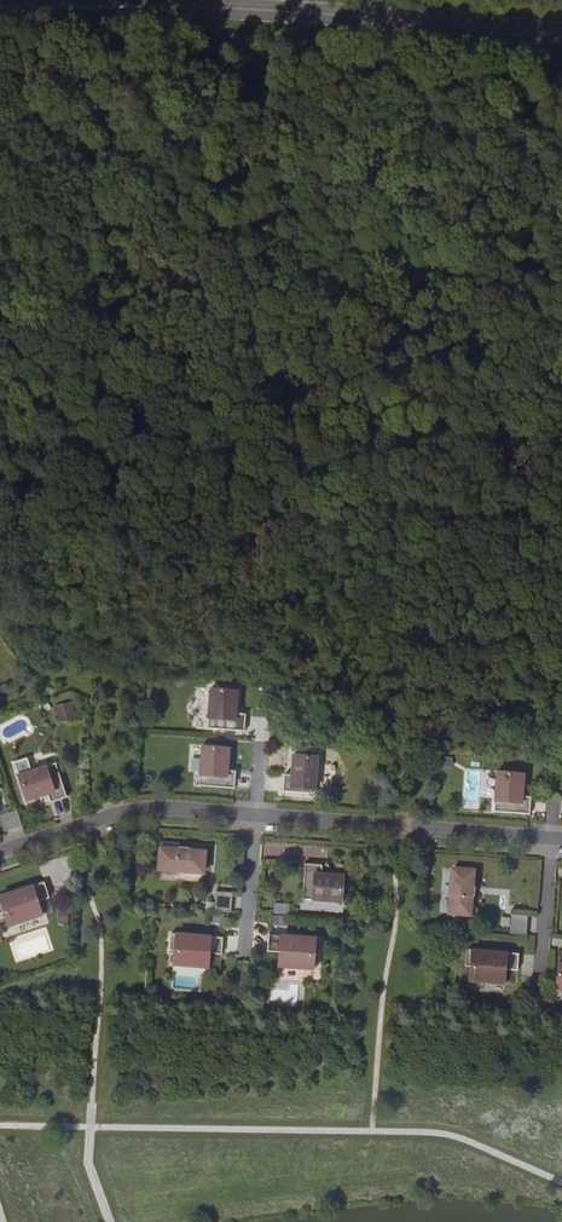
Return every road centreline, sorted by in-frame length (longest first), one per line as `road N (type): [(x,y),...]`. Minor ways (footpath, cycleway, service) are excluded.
road 1 (unclassified): [(0,855),(157,806),(561,838)]
road 2 (primary): [(561,33),(206,8),(0,10)]

